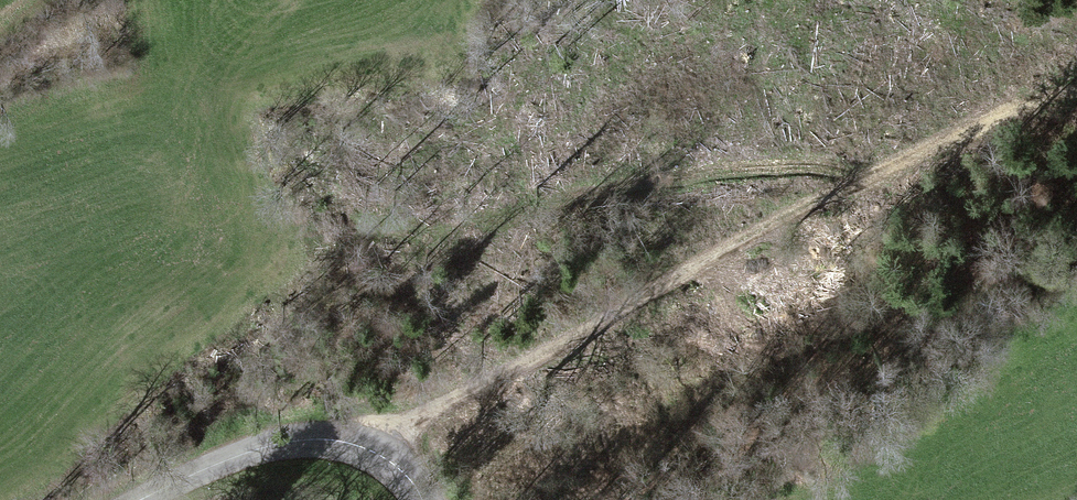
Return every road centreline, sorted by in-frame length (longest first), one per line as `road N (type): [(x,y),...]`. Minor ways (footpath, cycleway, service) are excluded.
road 1 (track): [(1076,88),(1001,115),(798,210),(368,449)]
road 2 (tertiary): [(140,499),(231,458),(317,440),(383,457),(422,499)]
road 3 (track): [(559,199),(777,165),(868,176)]

